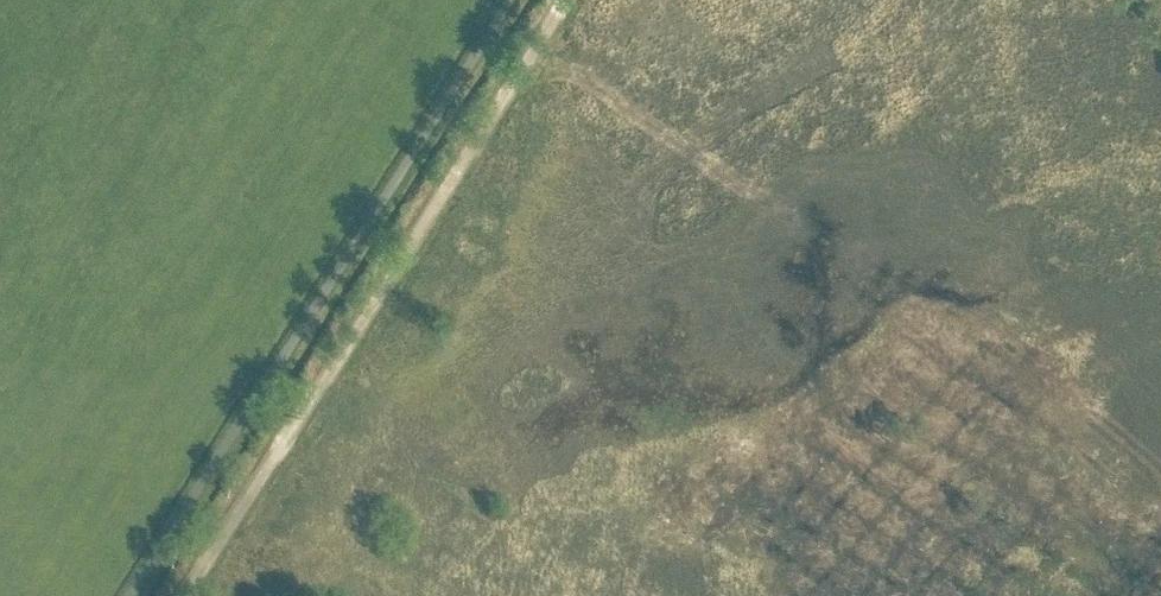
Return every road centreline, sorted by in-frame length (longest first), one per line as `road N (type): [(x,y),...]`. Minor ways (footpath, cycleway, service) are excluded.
road 1 (track): [(185,595),(563,0)]

